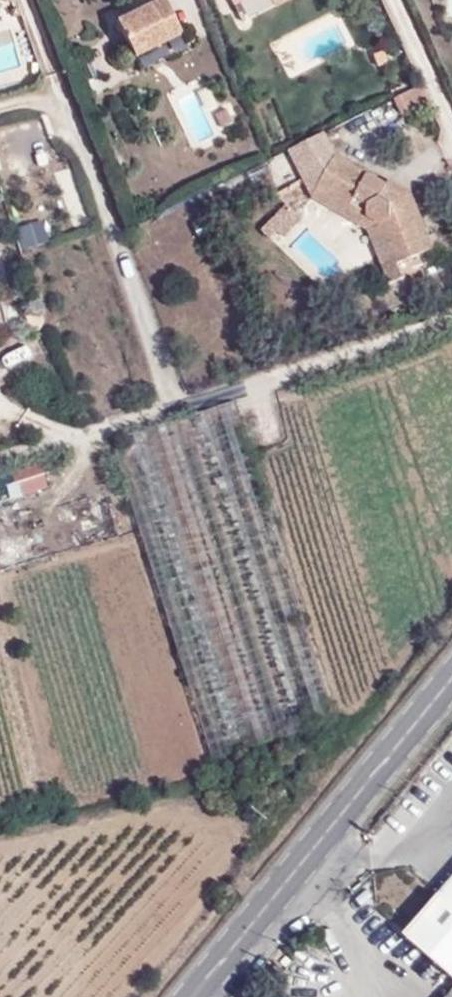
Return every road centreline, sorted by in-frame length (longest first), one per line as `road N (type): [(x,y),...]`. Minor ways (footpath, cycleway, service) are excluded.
road 1 (primary): [(191,996),(451,681)]
road 2 (residential): [(174,407),(76,130),(50,110),(0,115)]
road 3 (residential): [(451,318),(404,342),(174,407)]
road 4 (residential): [(398,0),(451,116)]

